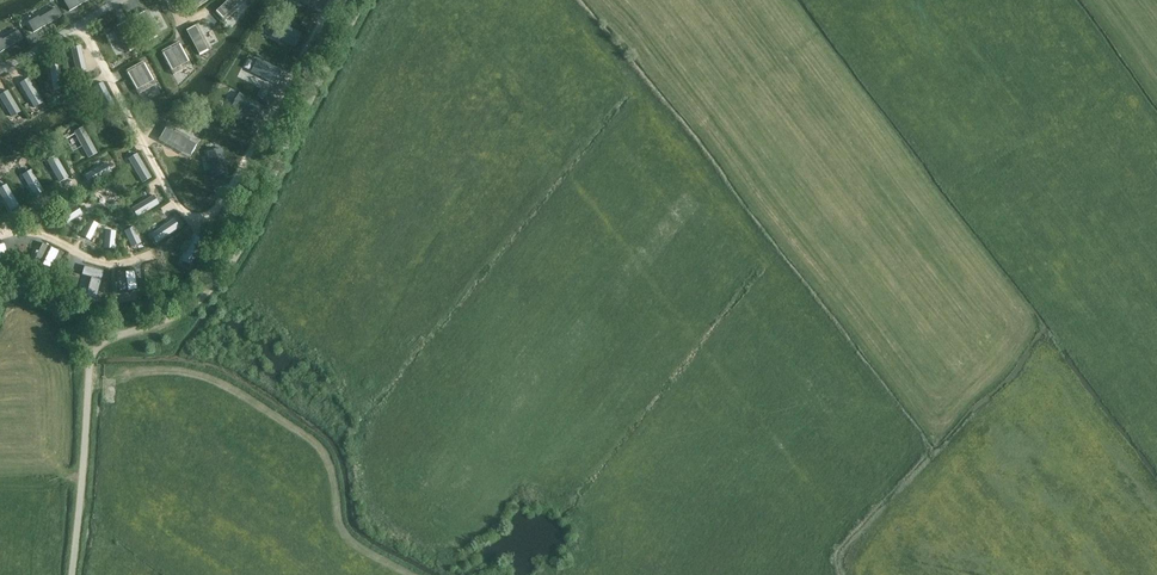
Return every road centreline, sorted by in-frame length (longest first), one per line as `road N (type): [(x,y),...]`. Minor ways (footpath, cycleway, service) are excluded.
road 1 (unclassified): [(364,0),(232,270),(200,304),(104,340),(91,357),(73,574)]

